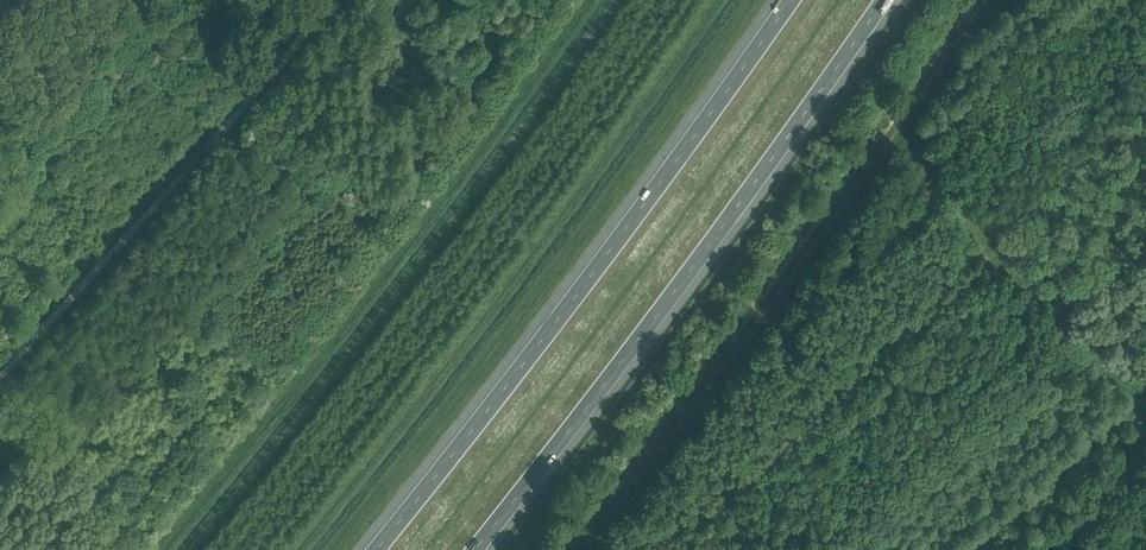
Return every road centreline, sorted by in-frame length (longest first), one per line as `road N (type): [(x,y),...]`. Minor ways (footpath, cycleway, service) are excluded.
road 1 (motorway): [(792,0),(591,277),(376,549)]
road 2 (motorway): [(474,549),(884,0)]

